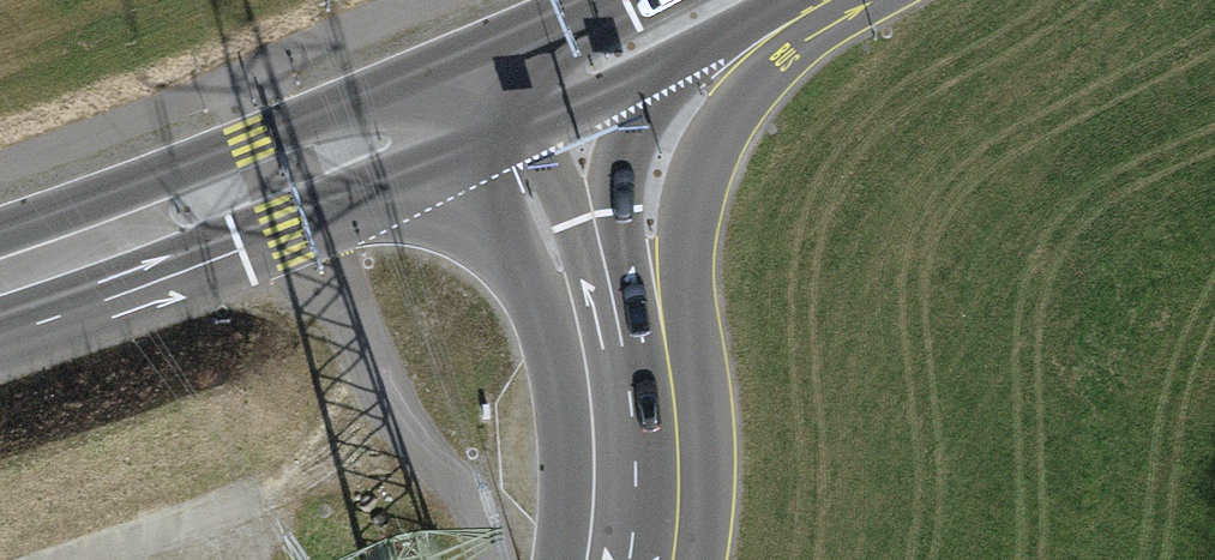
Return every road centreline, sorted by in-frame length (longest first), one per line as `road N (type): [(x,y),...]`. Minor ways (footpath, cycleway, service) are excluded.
road 1 (secondary): [(0,291),(566,81)]
road 2 (tertiary): [(629,559),(630,409),(566,81)]
road 3 (secondary): [(566,81),(727,0)]

